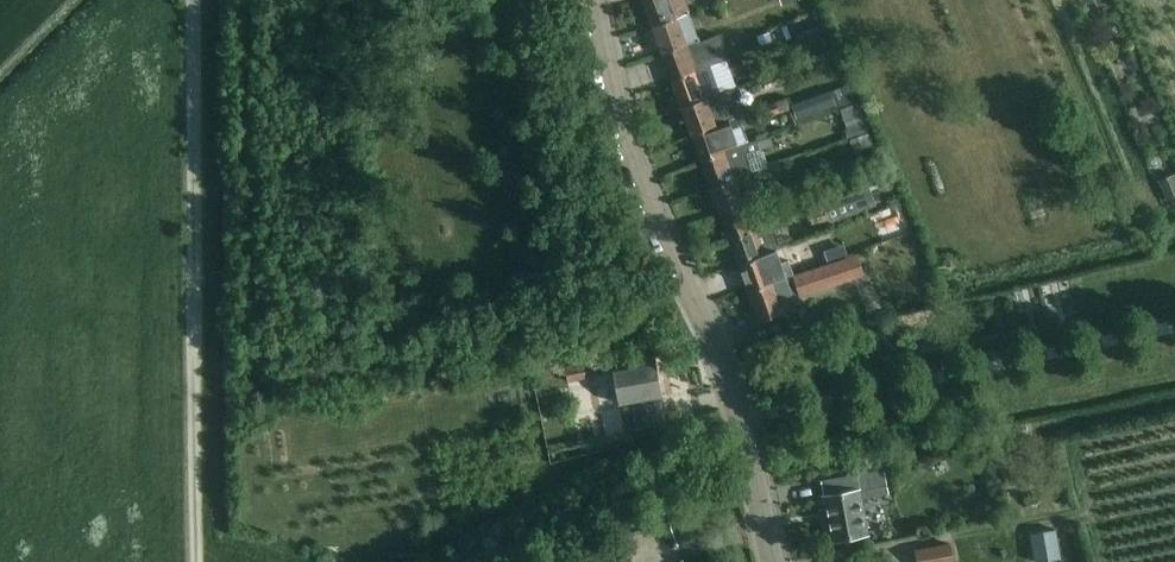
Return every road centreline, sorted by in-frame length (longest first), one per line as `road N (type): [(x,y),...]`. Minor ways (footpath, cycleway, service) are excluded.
road 1 (tertiary): [(766,561),(738,420),(645,187),(603,59),(596,0)]

